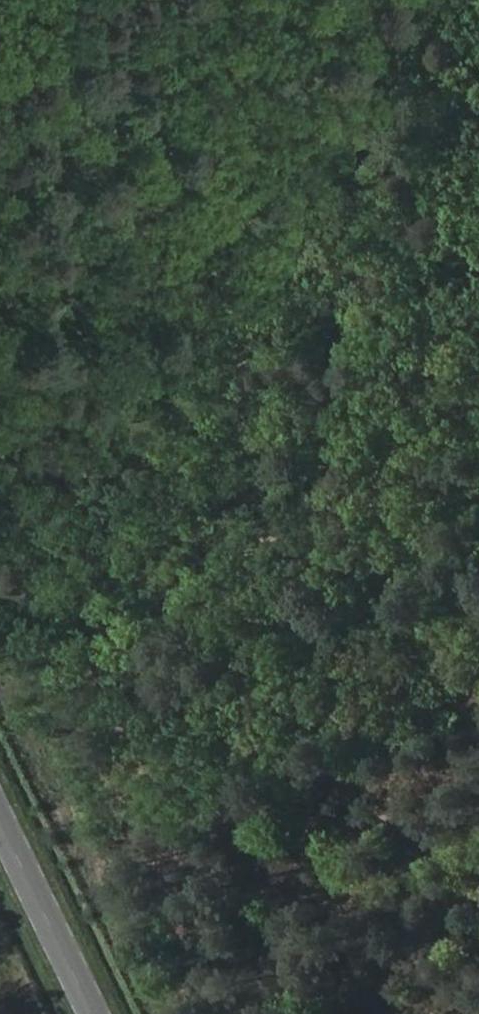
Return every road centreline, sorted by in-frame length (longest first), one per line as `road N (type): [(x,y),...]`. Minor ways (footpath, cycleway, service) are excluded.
road 1 (secondary): [(0,814),(99,1013)]

